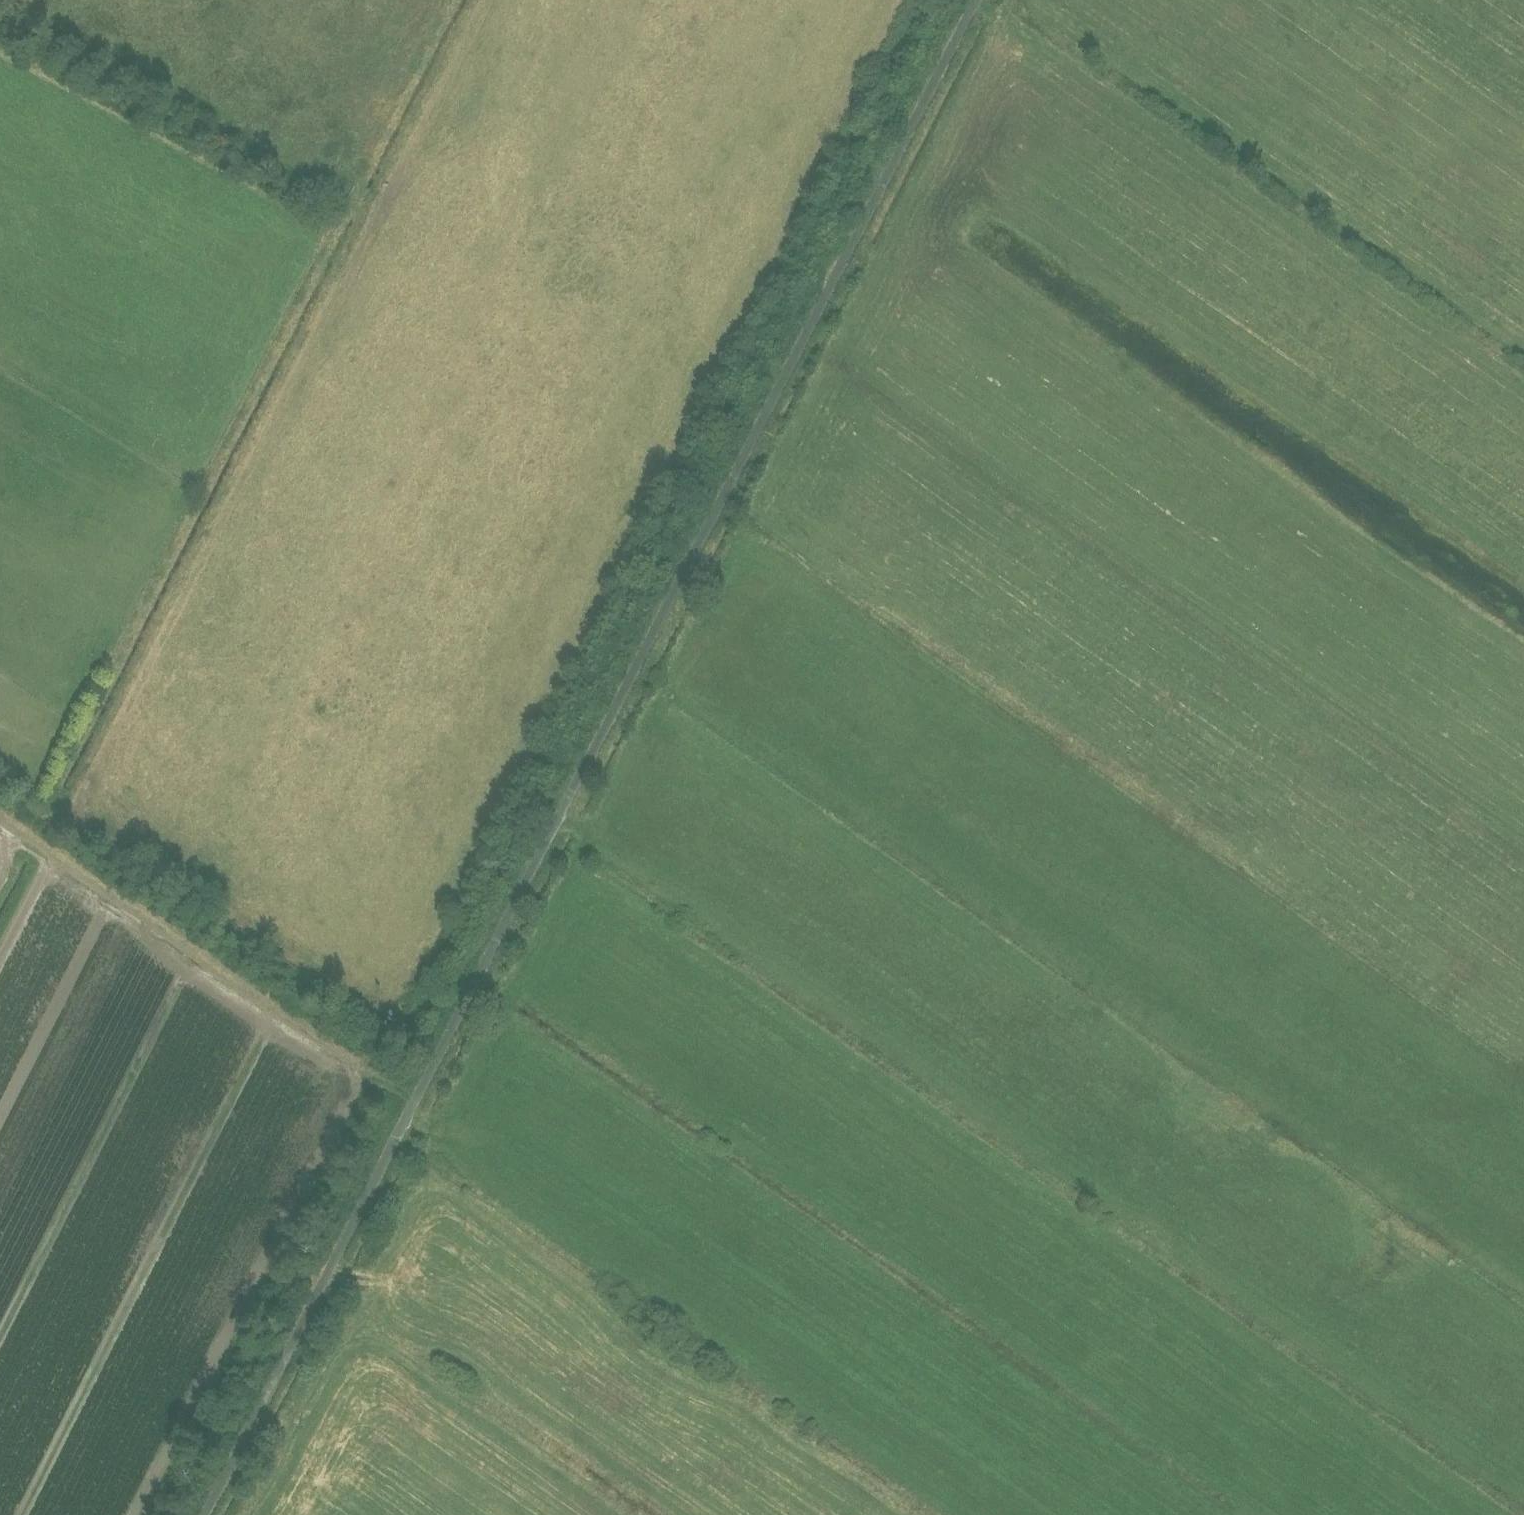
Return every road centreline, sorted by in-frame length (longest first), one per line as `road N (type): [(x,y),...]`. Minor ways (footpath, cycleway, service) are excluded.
road 1 (unclassified): [(204,1514),(987,0)]

